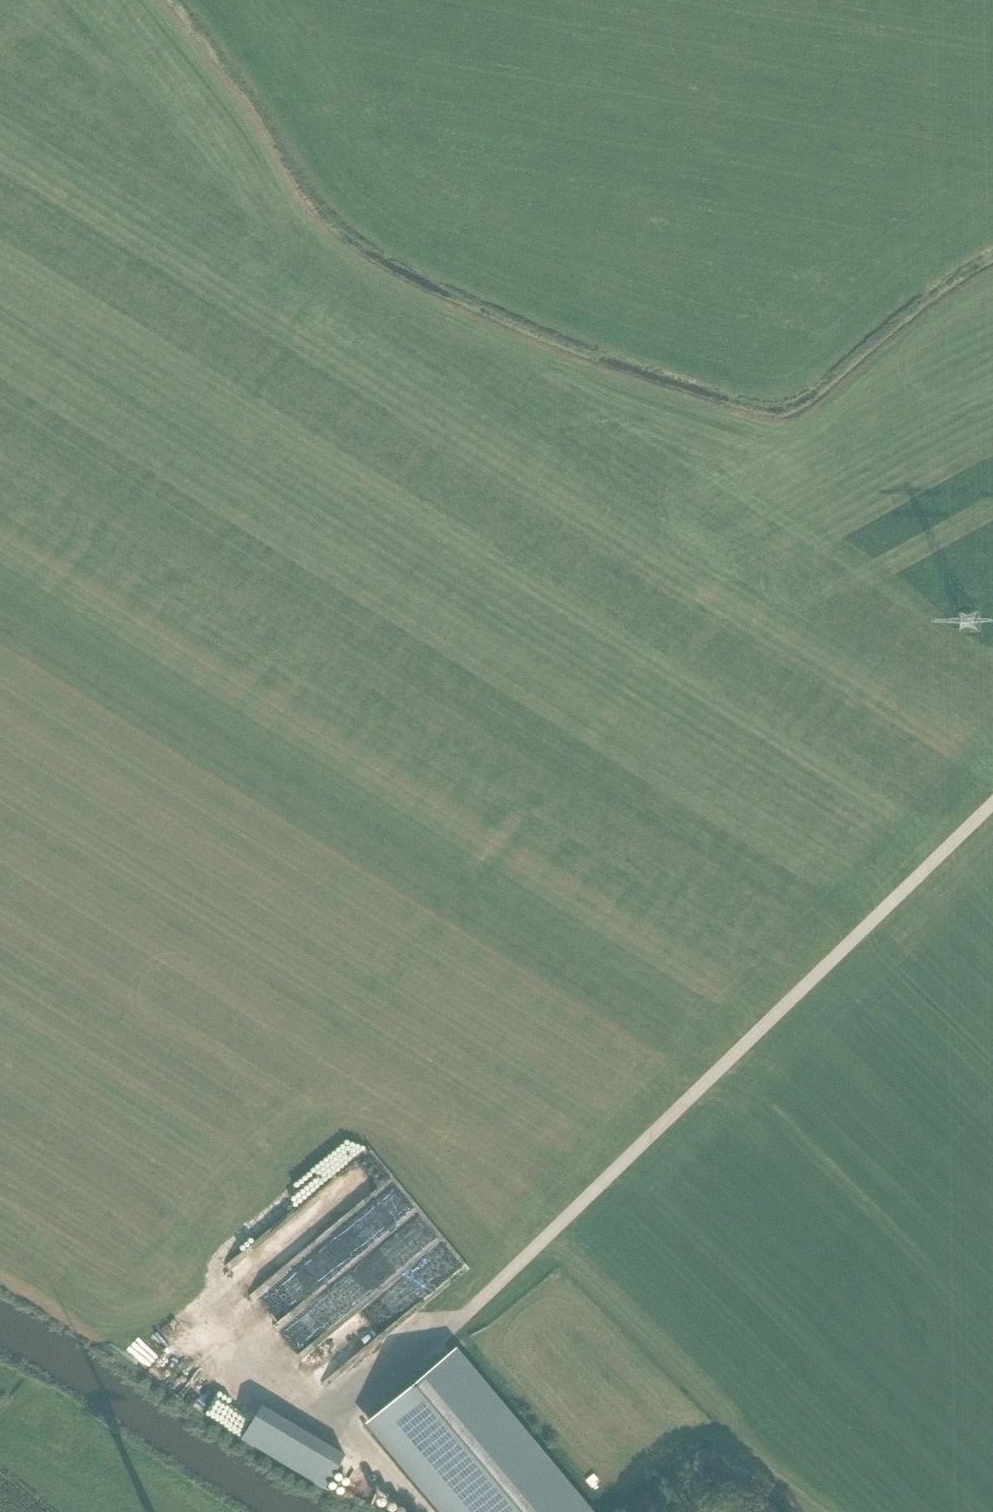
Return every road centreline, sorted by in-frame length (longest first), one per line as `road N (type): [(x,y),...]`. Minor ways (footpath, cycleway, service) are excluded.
road 1 (track): [(992,812),(465,1324),(339,1423),(427,1511)]

